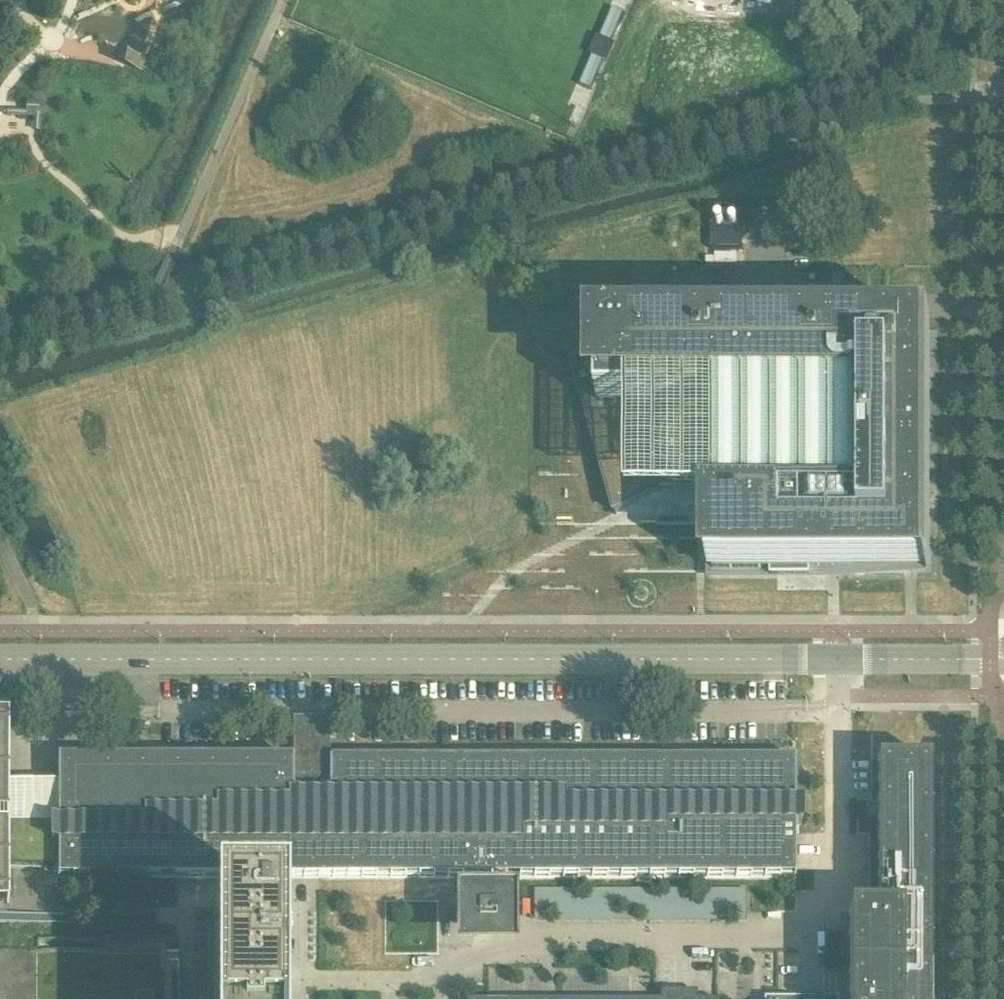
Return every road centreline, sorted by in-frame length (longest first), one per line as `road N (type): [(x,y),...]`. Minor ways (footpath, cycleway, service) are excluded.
road 1 (secondary): [(0,660),(948,661)]

